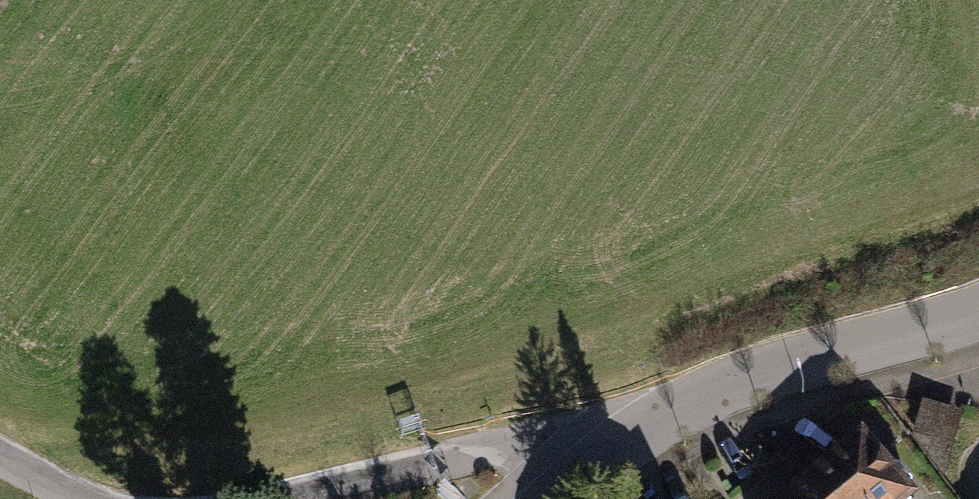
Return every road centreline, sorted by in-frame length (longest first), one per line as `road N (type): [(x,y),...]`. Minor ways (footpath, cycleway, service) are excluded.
road 1 (residential): [(612,445),(729,385),(978,308)]
road 2 (residential): [(291,498),(428,464),(612,445)]

